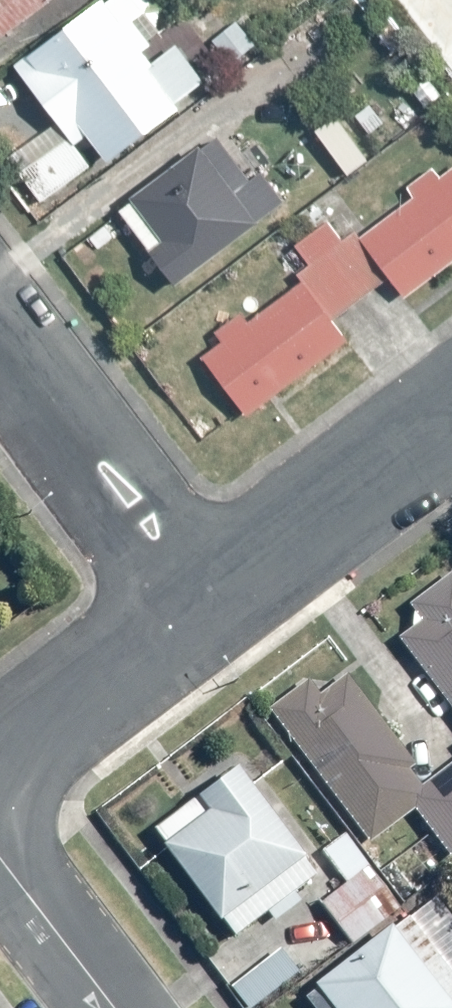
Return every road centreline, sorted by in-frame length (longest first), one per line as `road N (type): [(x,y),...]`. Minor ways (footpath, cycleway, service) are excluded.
road 1 (residential): [(203,598),(0,332)]
road 2 (residential): [(451,413),(203,598)]
road 3 (residential): [(203,598),(0,759)]
road 4 (residential): [(113,1007),(0,862)]

